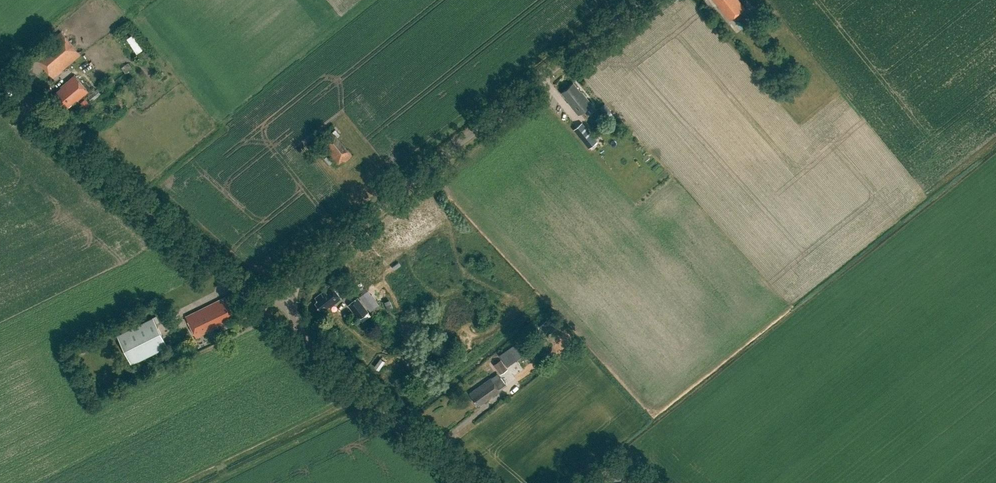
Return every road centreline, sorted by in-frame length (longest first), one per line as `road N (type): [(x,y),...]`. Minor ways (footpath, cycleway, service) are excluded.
road 1 (unclassified): [(288,300),(311,262),(639,0)]
road 2 (unclassified): [(288,300),(245,289),(0,78)]
road 3 (unclassified): [(468,482),(318,353),(288,300)]

